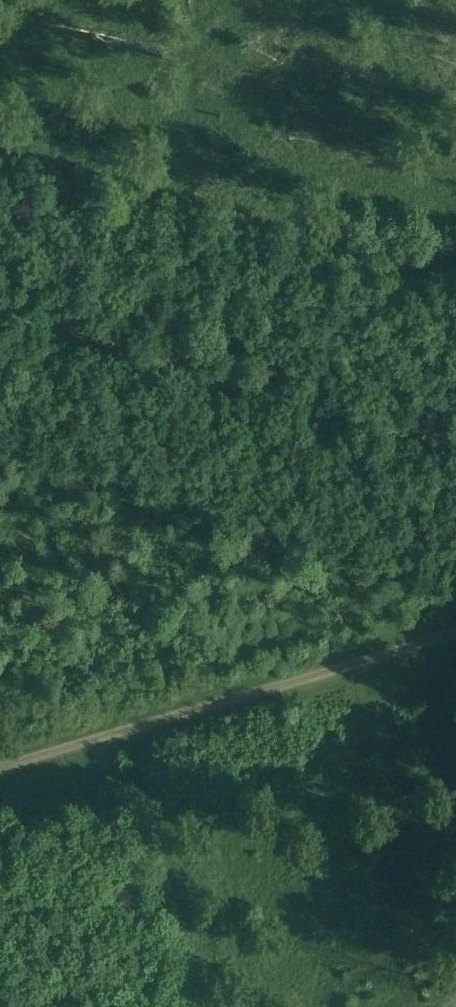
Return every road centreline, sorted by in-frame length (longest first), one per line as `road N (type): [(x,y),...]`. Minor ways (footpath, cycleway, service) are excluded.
road 1 (track): [(455,630),(0,766)]

